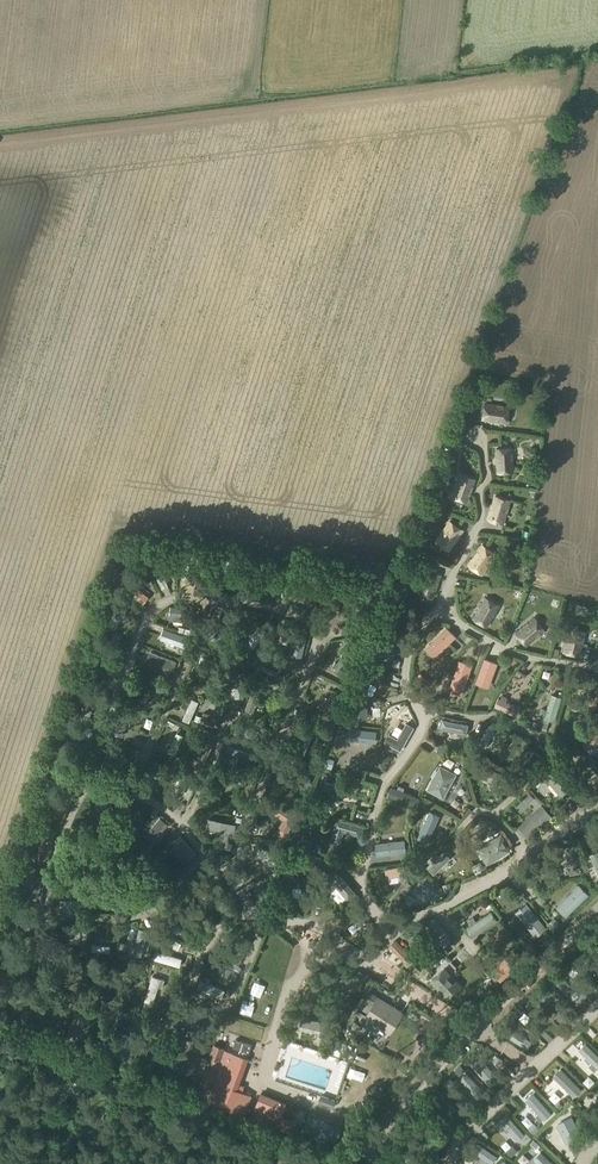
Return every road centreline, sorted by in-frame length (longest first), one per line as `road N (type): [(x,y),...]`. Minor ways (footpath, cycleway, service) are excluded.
road 1 (unclassified): [(597,908),(342,1163)]

